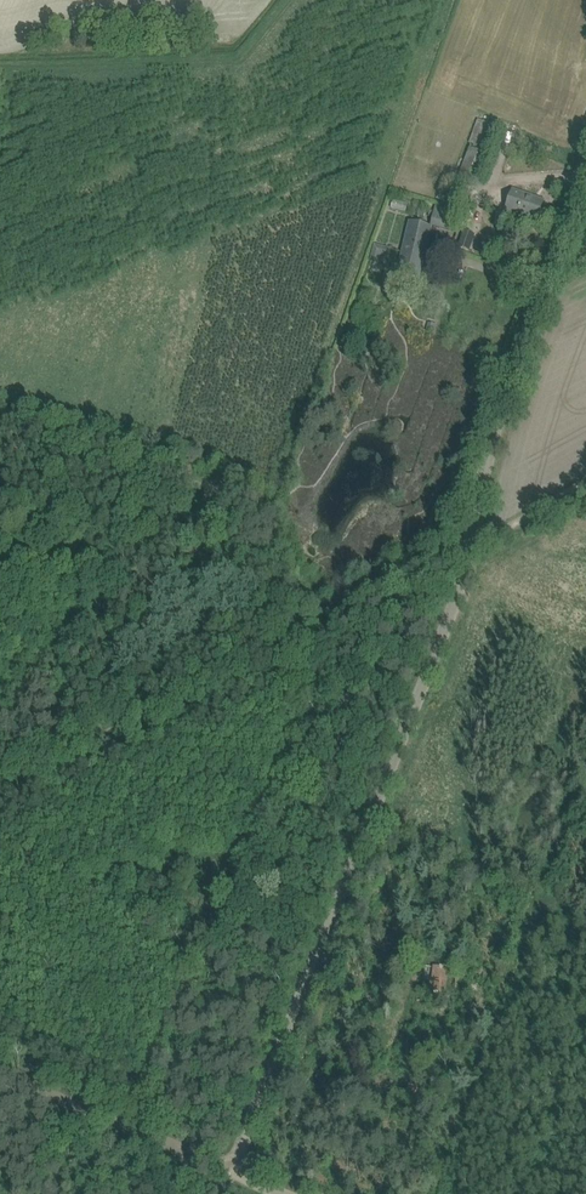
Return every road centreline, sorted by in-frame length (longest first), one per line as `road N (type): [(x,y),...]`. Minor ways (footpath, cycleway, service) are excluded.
road 1 (unclassified): [(309,1193),(216,1153),(405,704),(585,154)]
road 2 (track): [(216,1153),(0,1061)]

